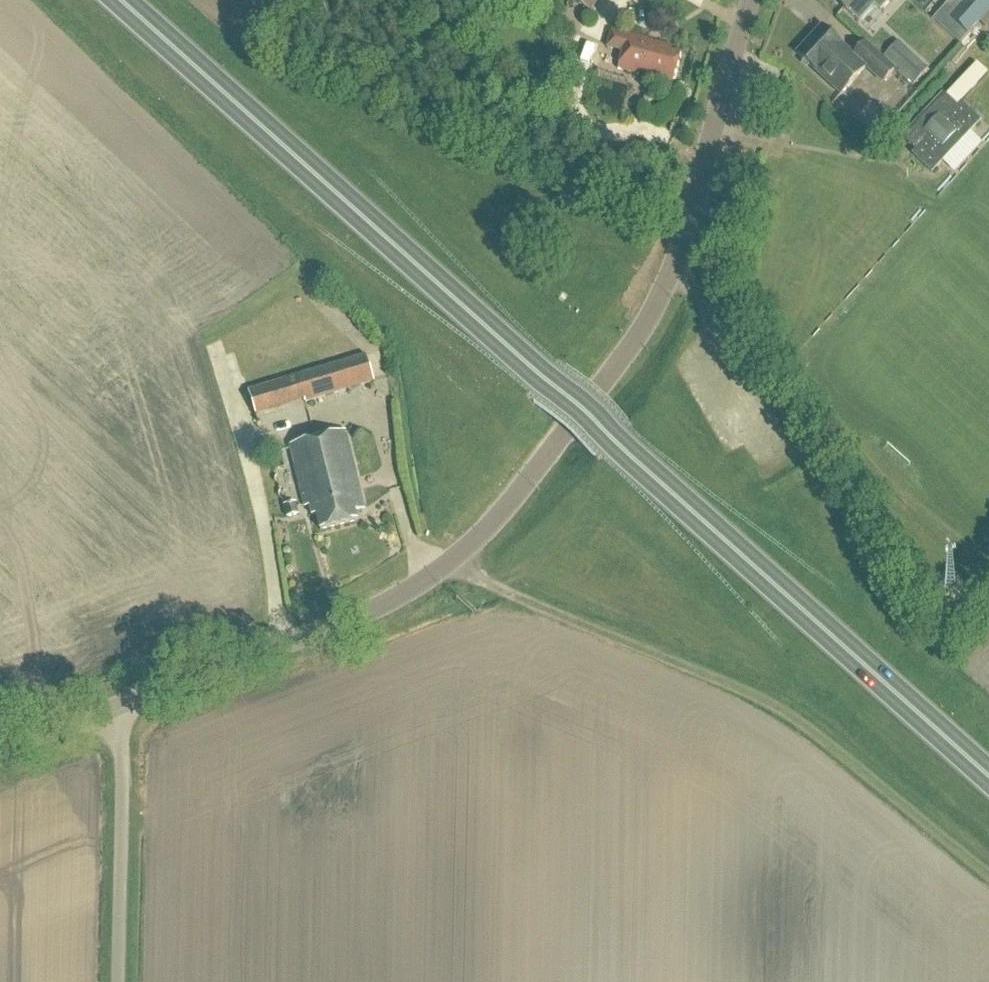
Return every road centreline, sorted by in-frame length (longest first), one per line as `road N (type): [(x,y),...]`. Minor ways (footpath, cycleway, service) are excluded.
road 1 (trunk): [(988,775),(118,0)]
road 2 (tertiary): [(123,705),(363,616),(458,559),(493,523),(610,377),(654,304),(684,232),(752,0)]
road 3 (track): [(458,559),(487,582),(780,707),(988,876)]
road 4 (unclassified): [(118,981),(123,705)]
road 5 (tertiary): [(0,750),(123,705)]

